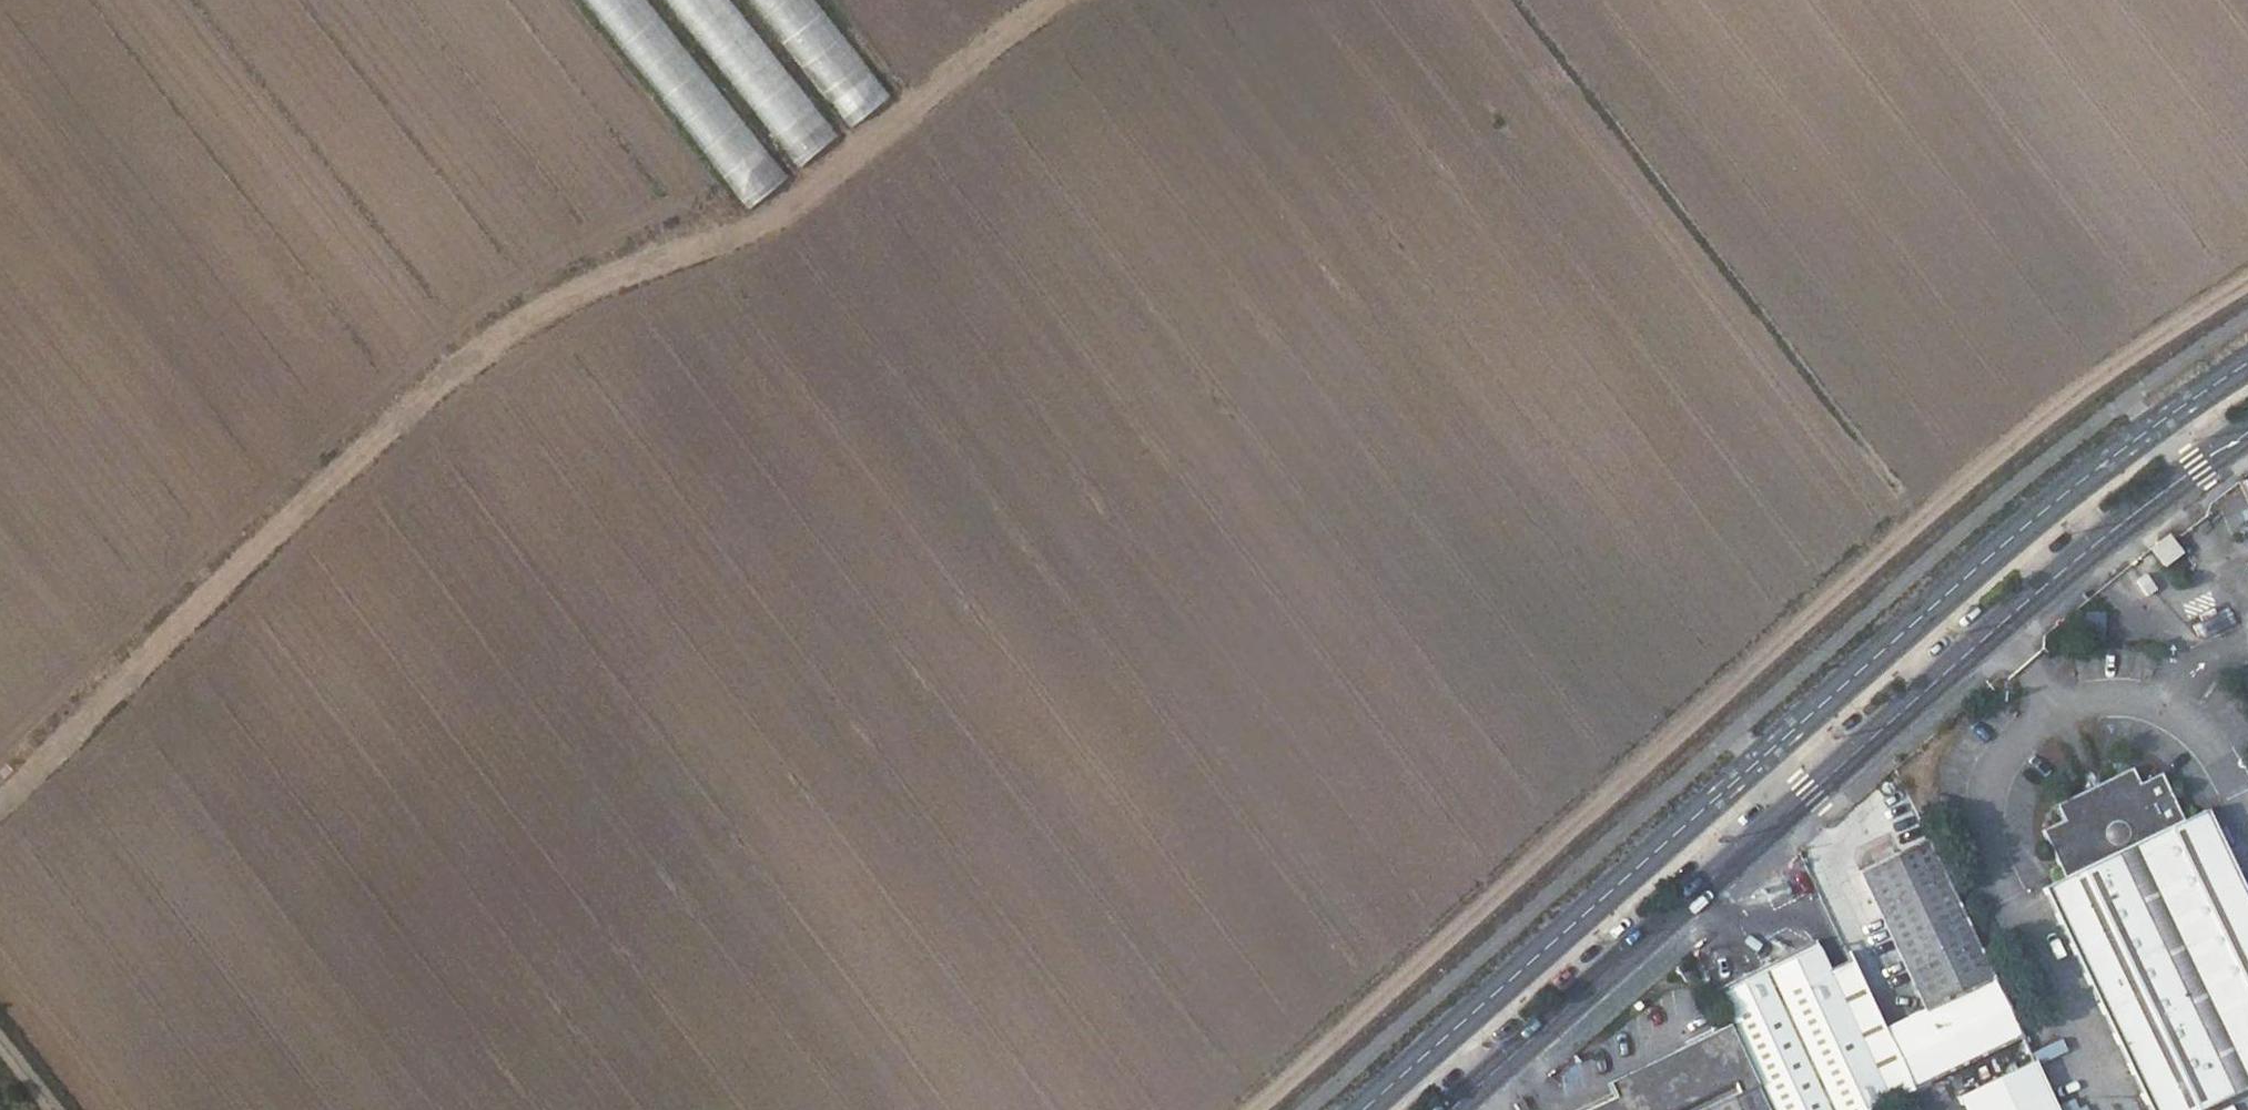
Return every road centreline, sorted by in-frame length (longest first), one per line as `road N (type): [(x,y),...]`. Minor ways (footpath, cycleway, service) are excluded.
road 1 (track): [(0,802),(245,553),(451,365),(547,300),(768,223),(1051,0)]
road 2 (secondary): [(1449,1109),(1991,631),(2158,494),(2247,432)]

